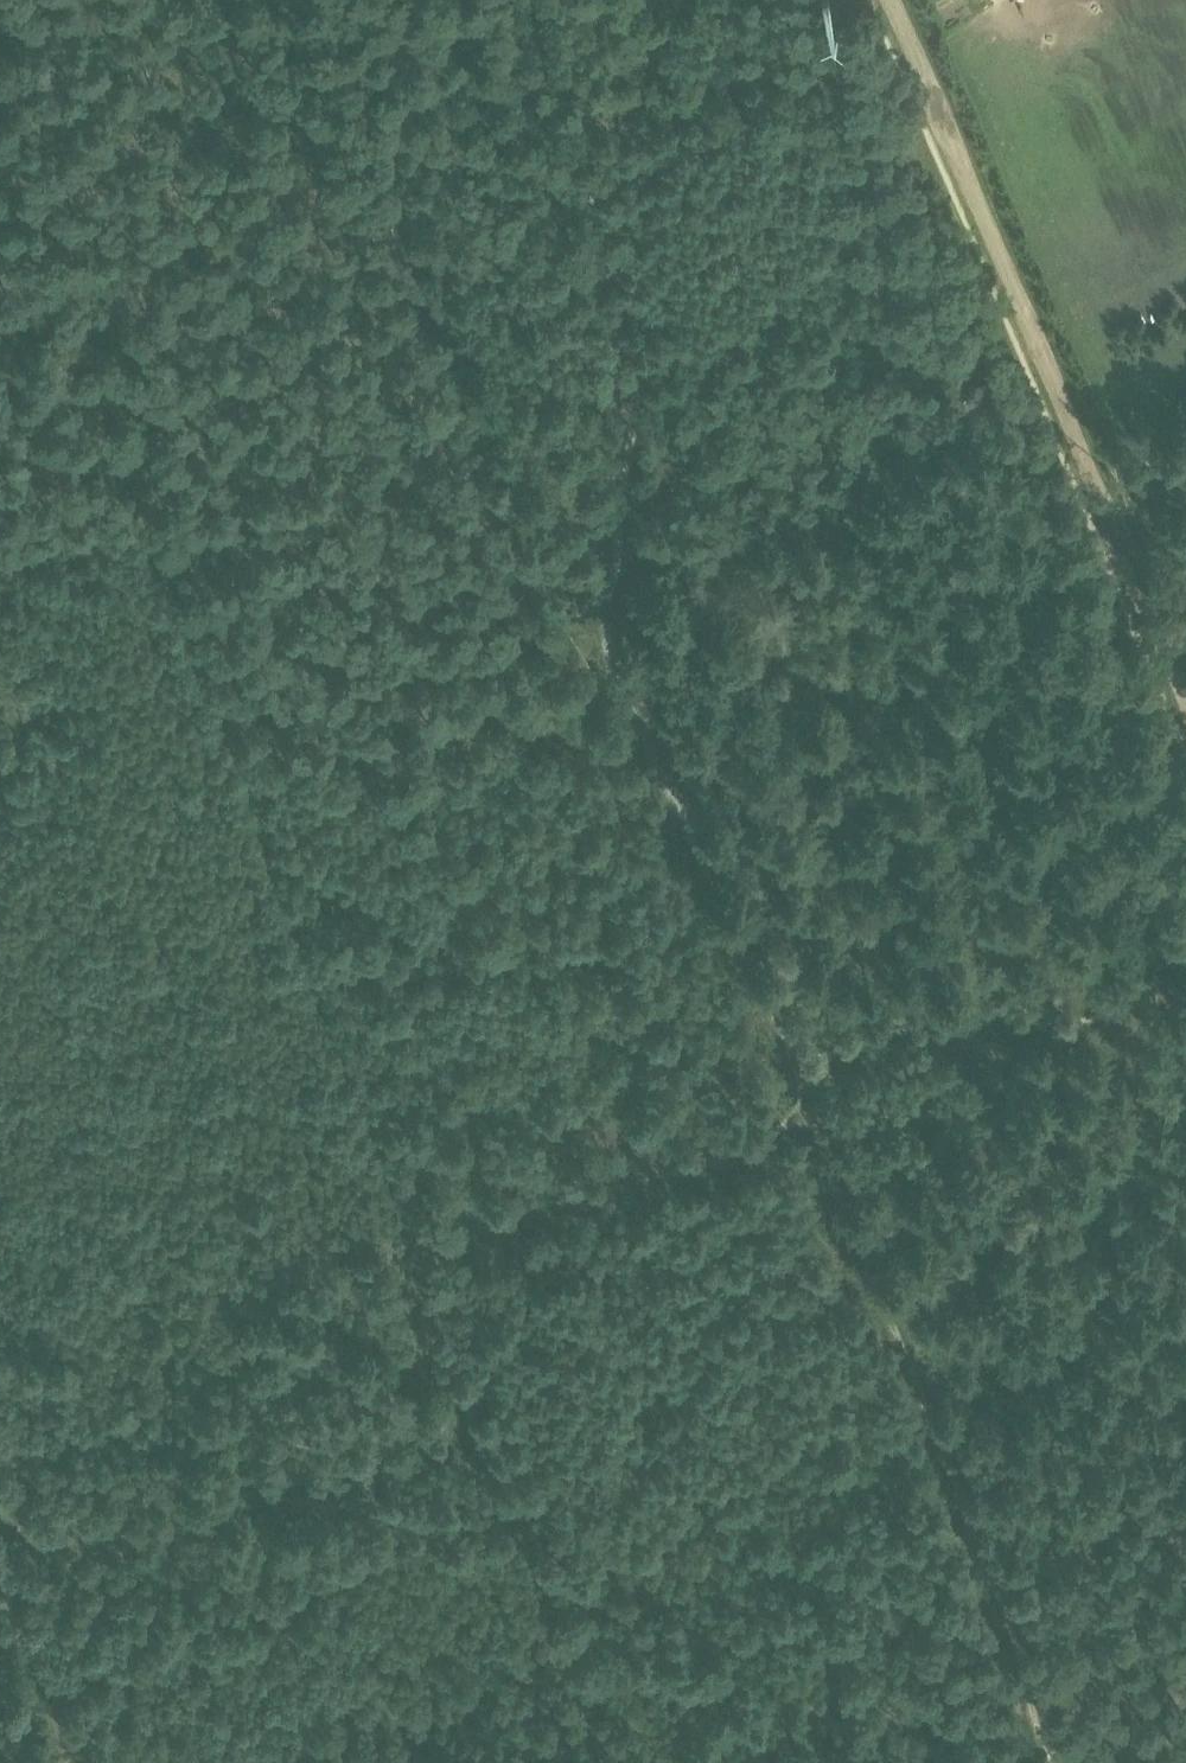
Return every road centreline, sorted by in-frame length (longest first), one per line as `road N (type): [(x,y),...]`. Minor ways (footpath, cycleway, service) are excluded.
road 1 (track): [(820,1117),(574,1202),(411,1240),(422,1349),(465,1438),(97,1534),(0,1535)]
road 2 (track): [(893,0),(1160,630)]
road 3 (track): [(798,1053),(986,1010),(1075,1028),(1185,999)]
road 4 (track): [(0,1599),(65,1762)]

